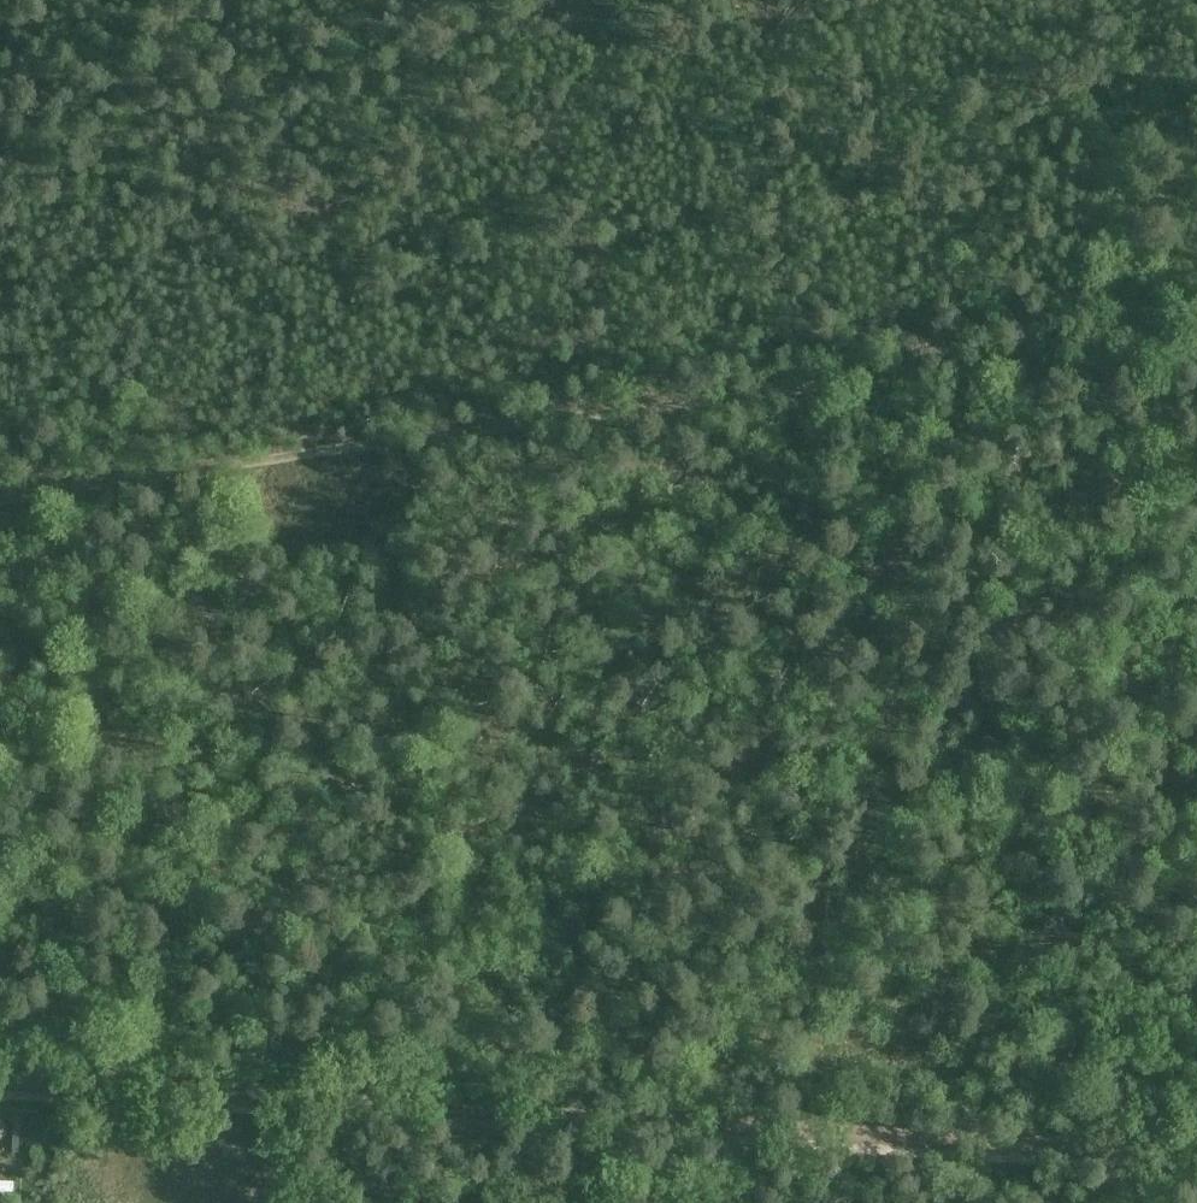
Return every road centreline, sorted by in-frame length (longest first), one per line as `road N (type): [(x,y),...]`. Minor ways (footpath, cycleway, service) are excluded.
road 1 (track): [(1196,346),(0,500)]
road 2 (unclassified): [(1196,1134),(0,1079)]

